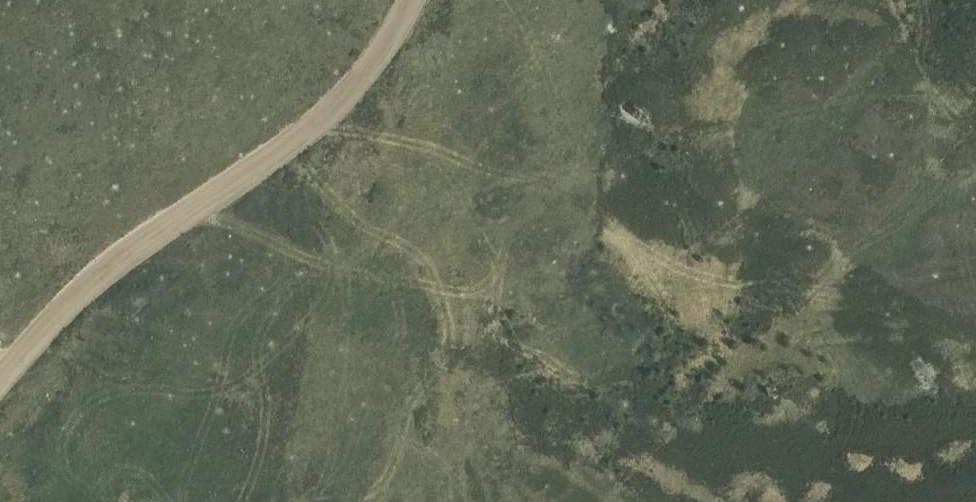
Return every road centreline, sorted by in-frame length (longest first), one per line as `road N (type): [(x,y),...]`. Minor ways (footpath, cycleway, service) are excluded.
road 1 (track): [(0,384),(77,296),(325,114),(383,48),(412,0)]

